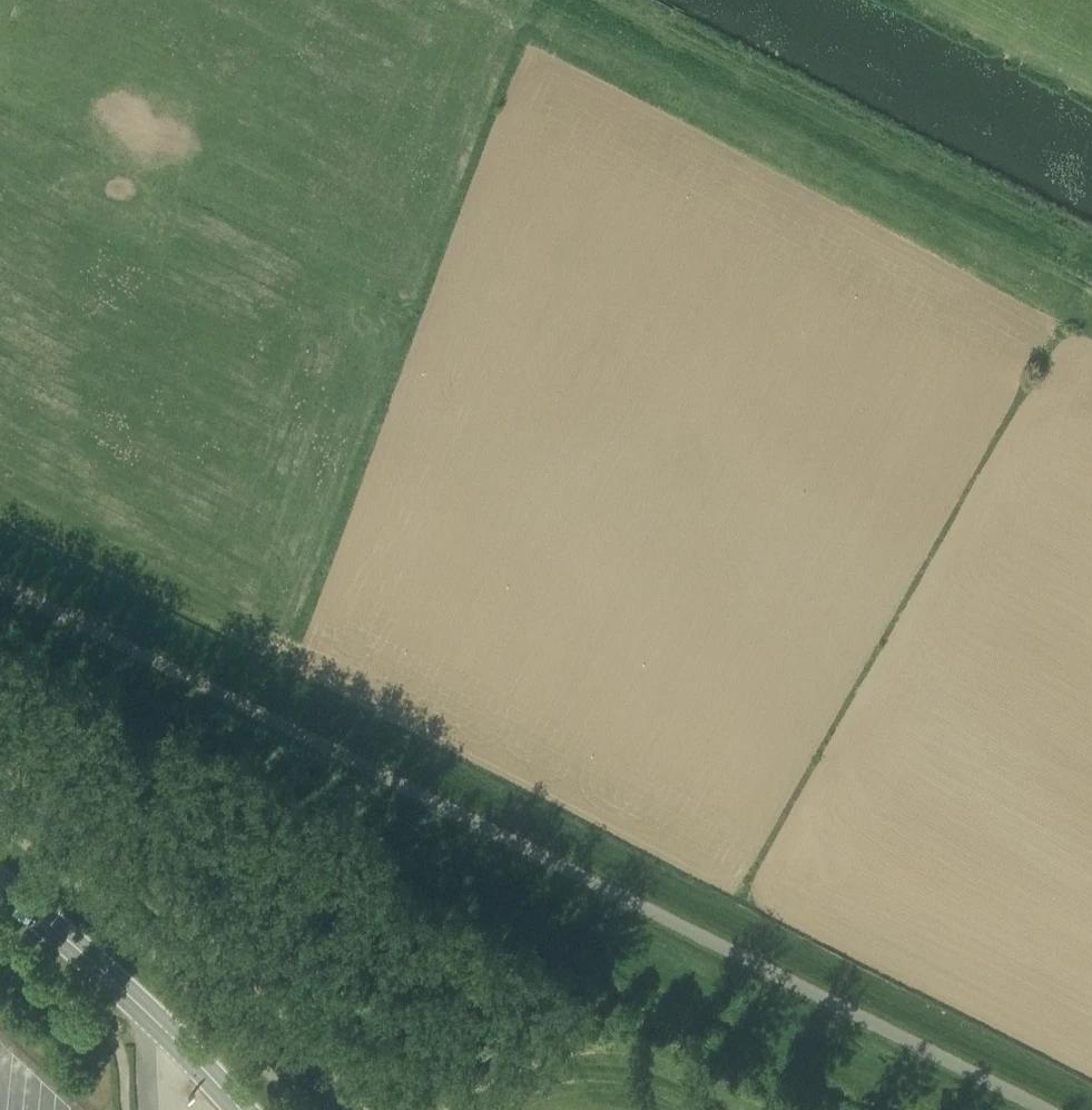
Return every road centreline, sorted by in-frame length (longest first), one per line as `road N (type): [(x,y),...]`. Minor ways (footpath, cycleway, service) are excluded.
road 1 (secondary): [(241,1109),(169,1034),(0,888)]

